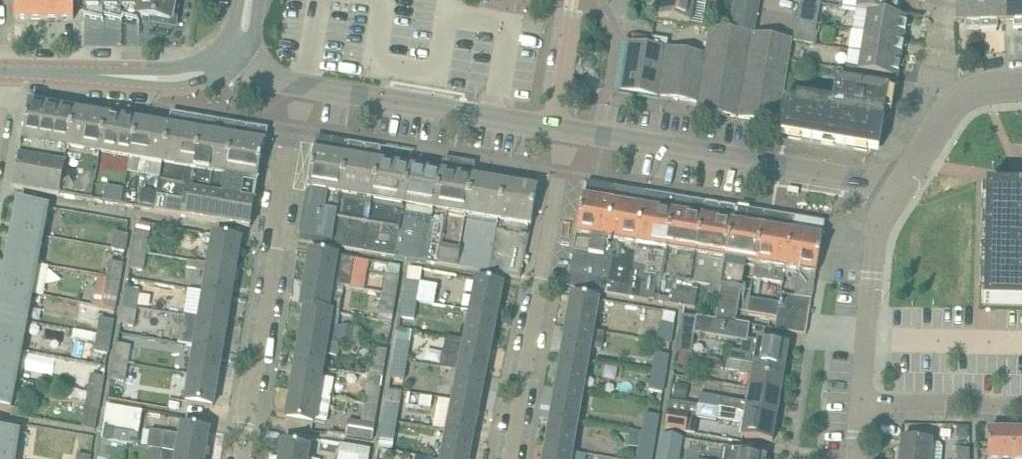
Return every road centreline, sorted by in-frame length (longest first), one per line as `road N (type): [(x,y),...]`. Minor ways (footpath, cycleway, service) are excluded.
road 1 (residential): [(305,84),(291,124),(239,458)]
road 2 (unclassified): [(901,184),(569,129)]
road 3 (residential): [(569,129),(513,458)]
road 4 (unclassified): [(554,126),(305,84)]
road 5 (tertiary): [(226,54),(185,76),(2,69)]
road 6 (residential): [(861,400),(878,221),(901,184)]
road 7 (unclassified): [(901,184),(947,109),(979,90),(1021,84)]
road 8 (residential): [(1021,403),(861,400)]
road 9 (residential): [(573,0),(554,126)]

